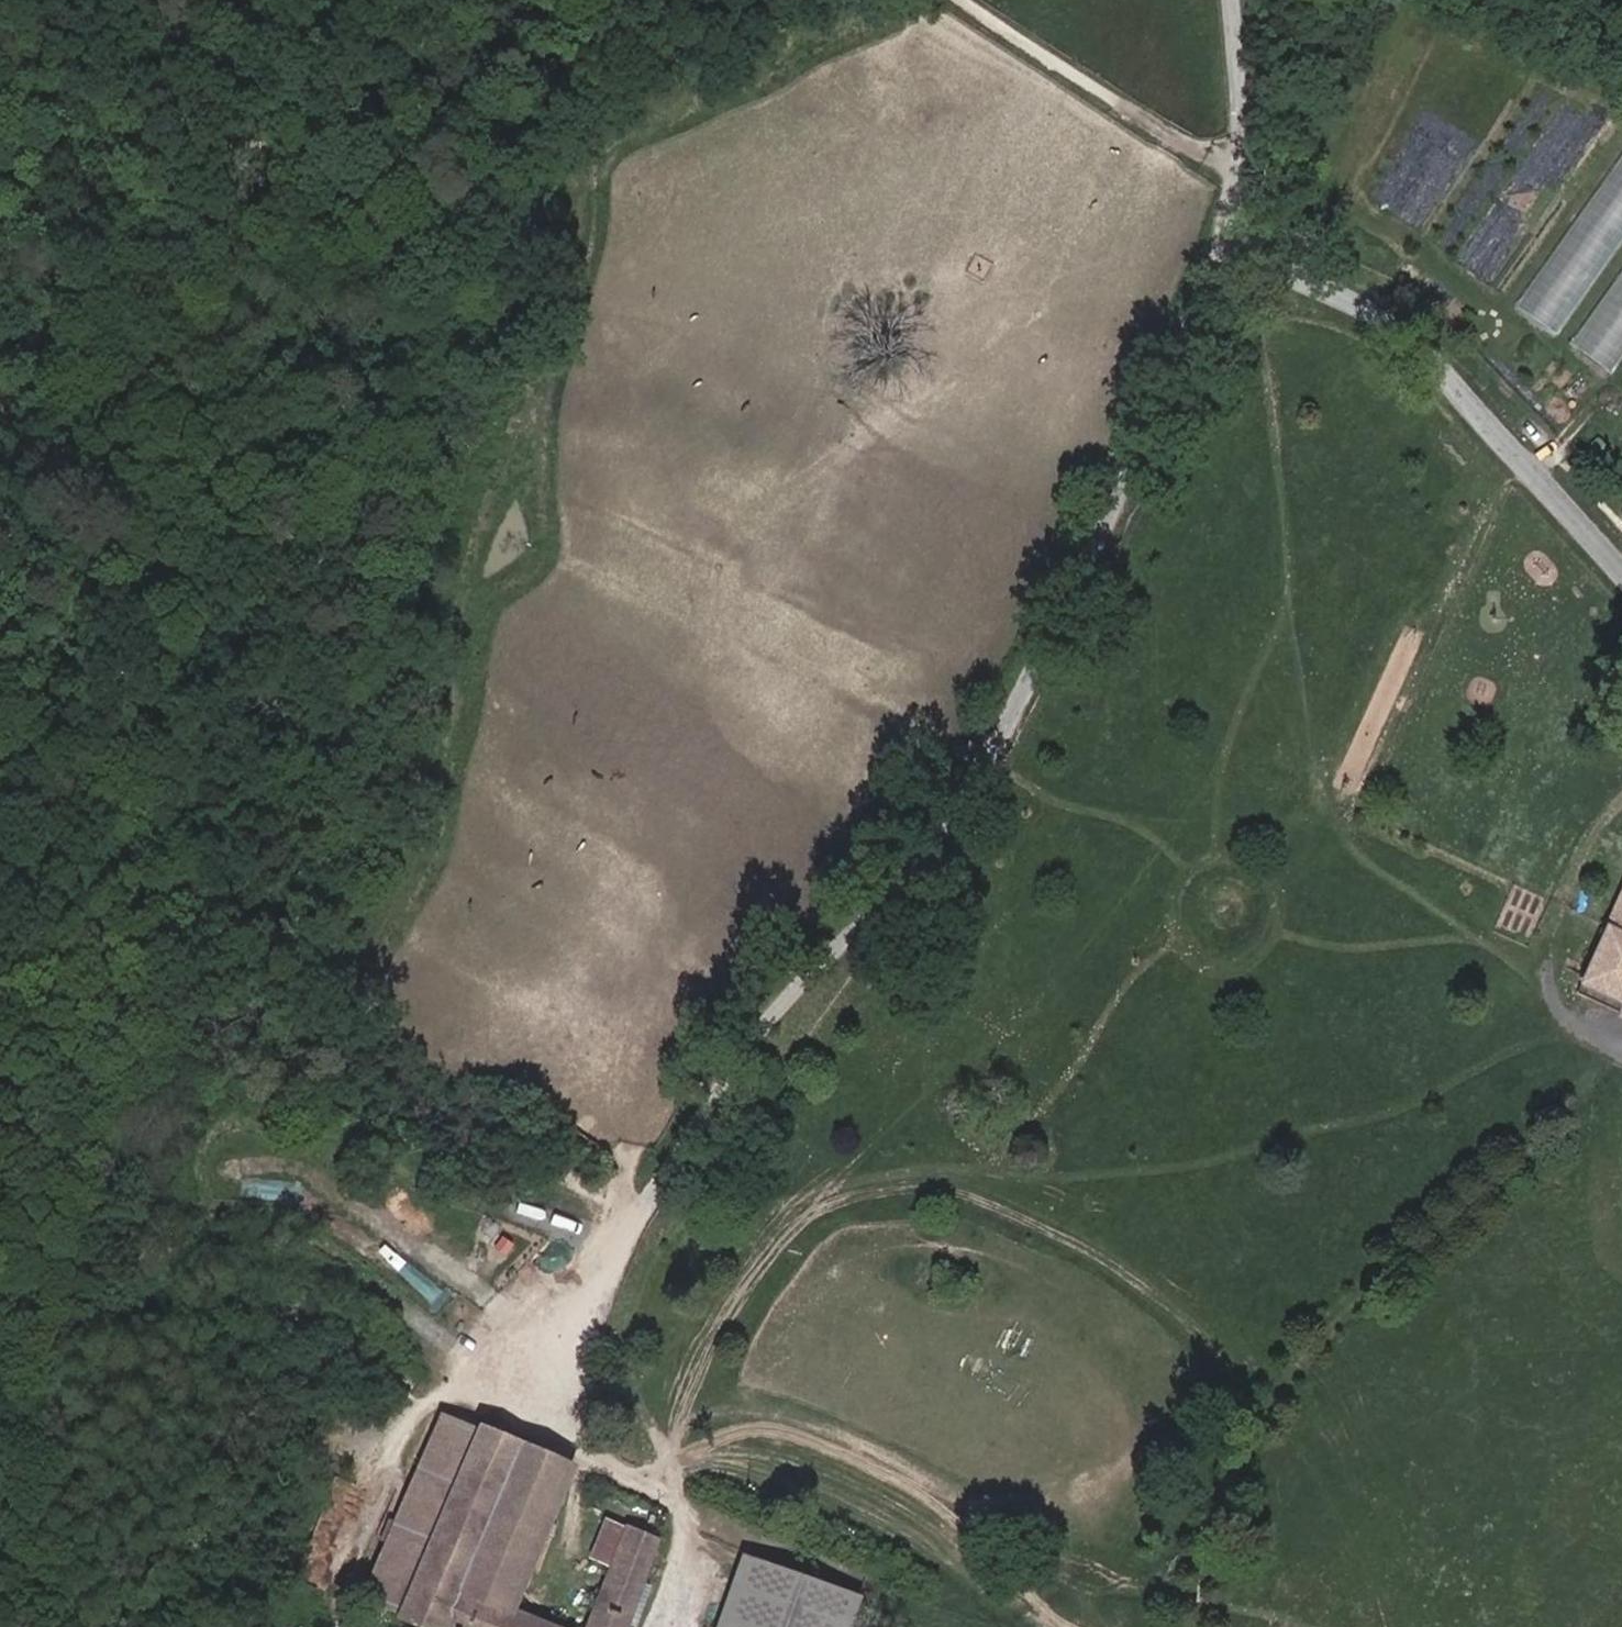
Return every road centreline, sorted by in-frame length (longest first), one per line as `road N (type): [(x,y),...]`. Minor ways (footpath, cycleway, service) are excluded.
road 1 (unclassified): [(1621,572),(1403,323),(1301,278),(1253,274),(1219,299),(974,797),(835,949),(743,1097),(514,1335)]

